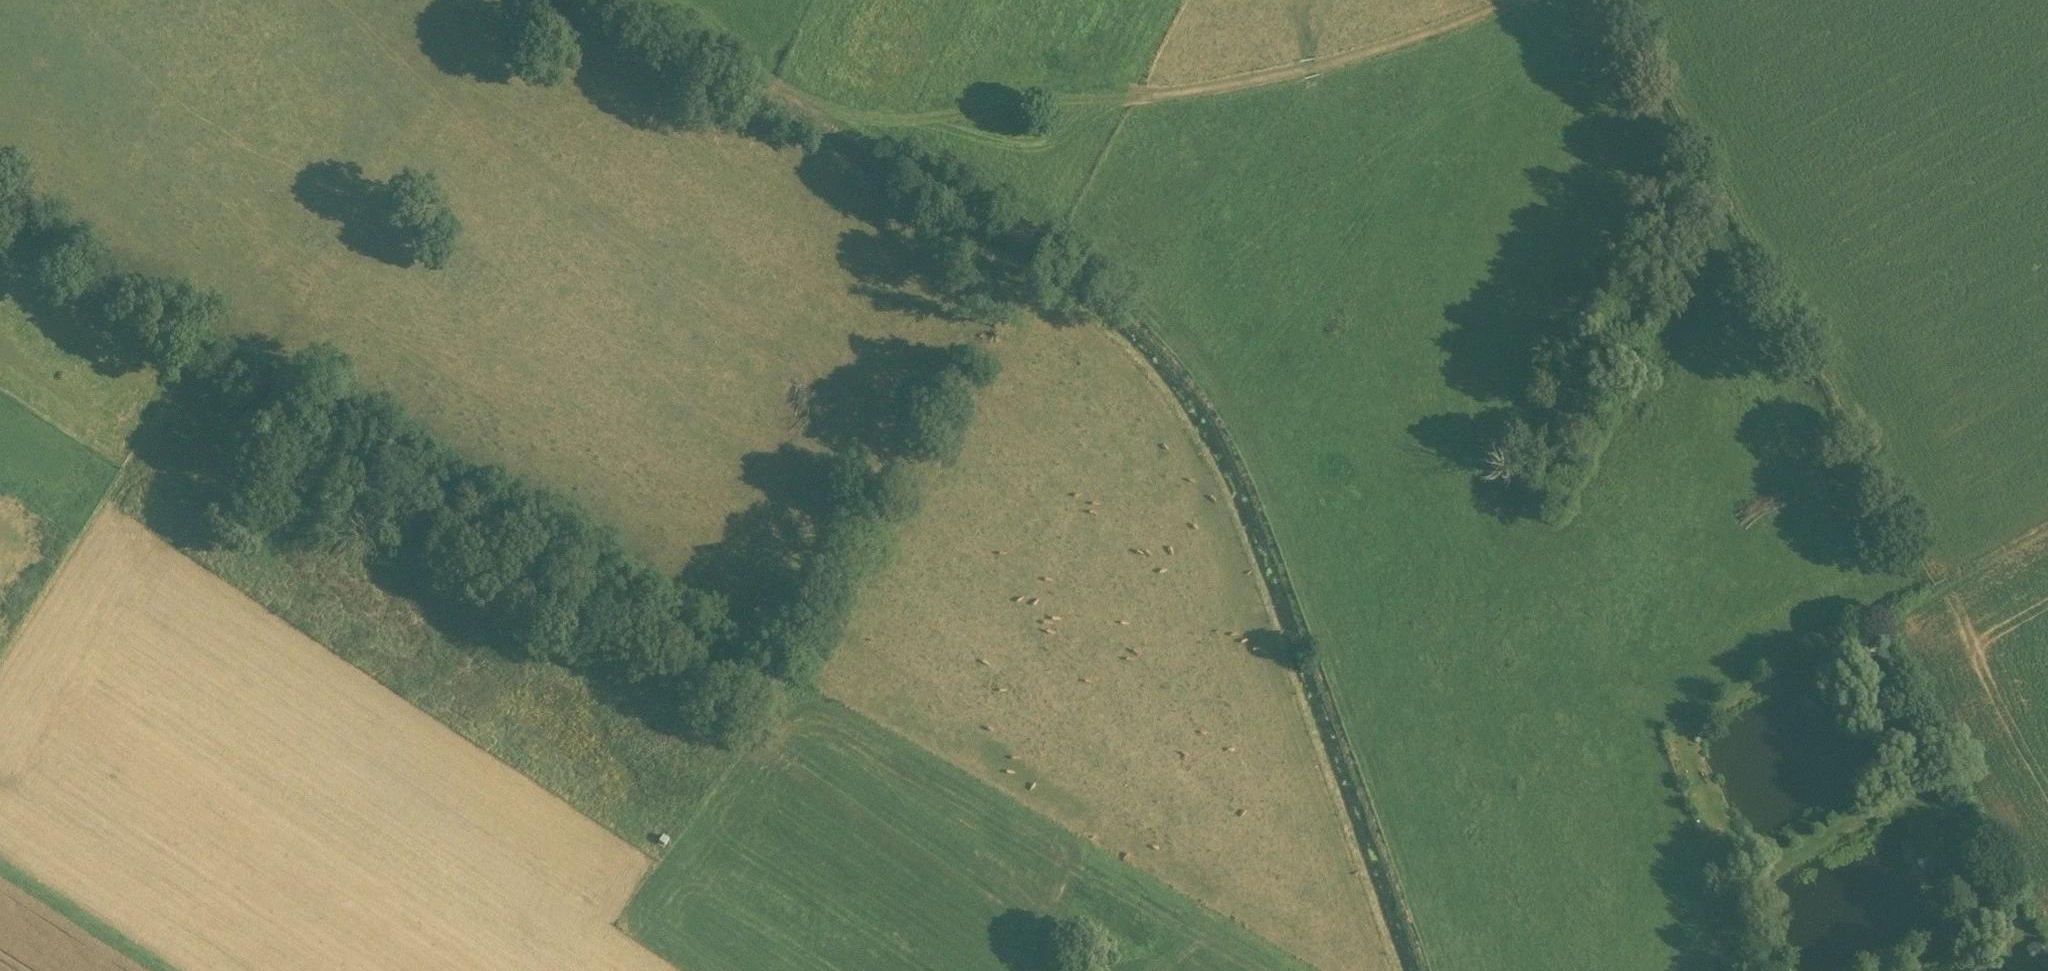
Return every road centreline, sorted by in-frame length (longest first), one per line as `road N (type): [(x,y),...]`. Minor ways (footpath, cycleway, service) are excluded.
road 1 (track): [(1528,0),(1390,51),(1181,98),(890,124),(847,119),(783,91)]
road 2 (track): [(159,970),(0,868)]

